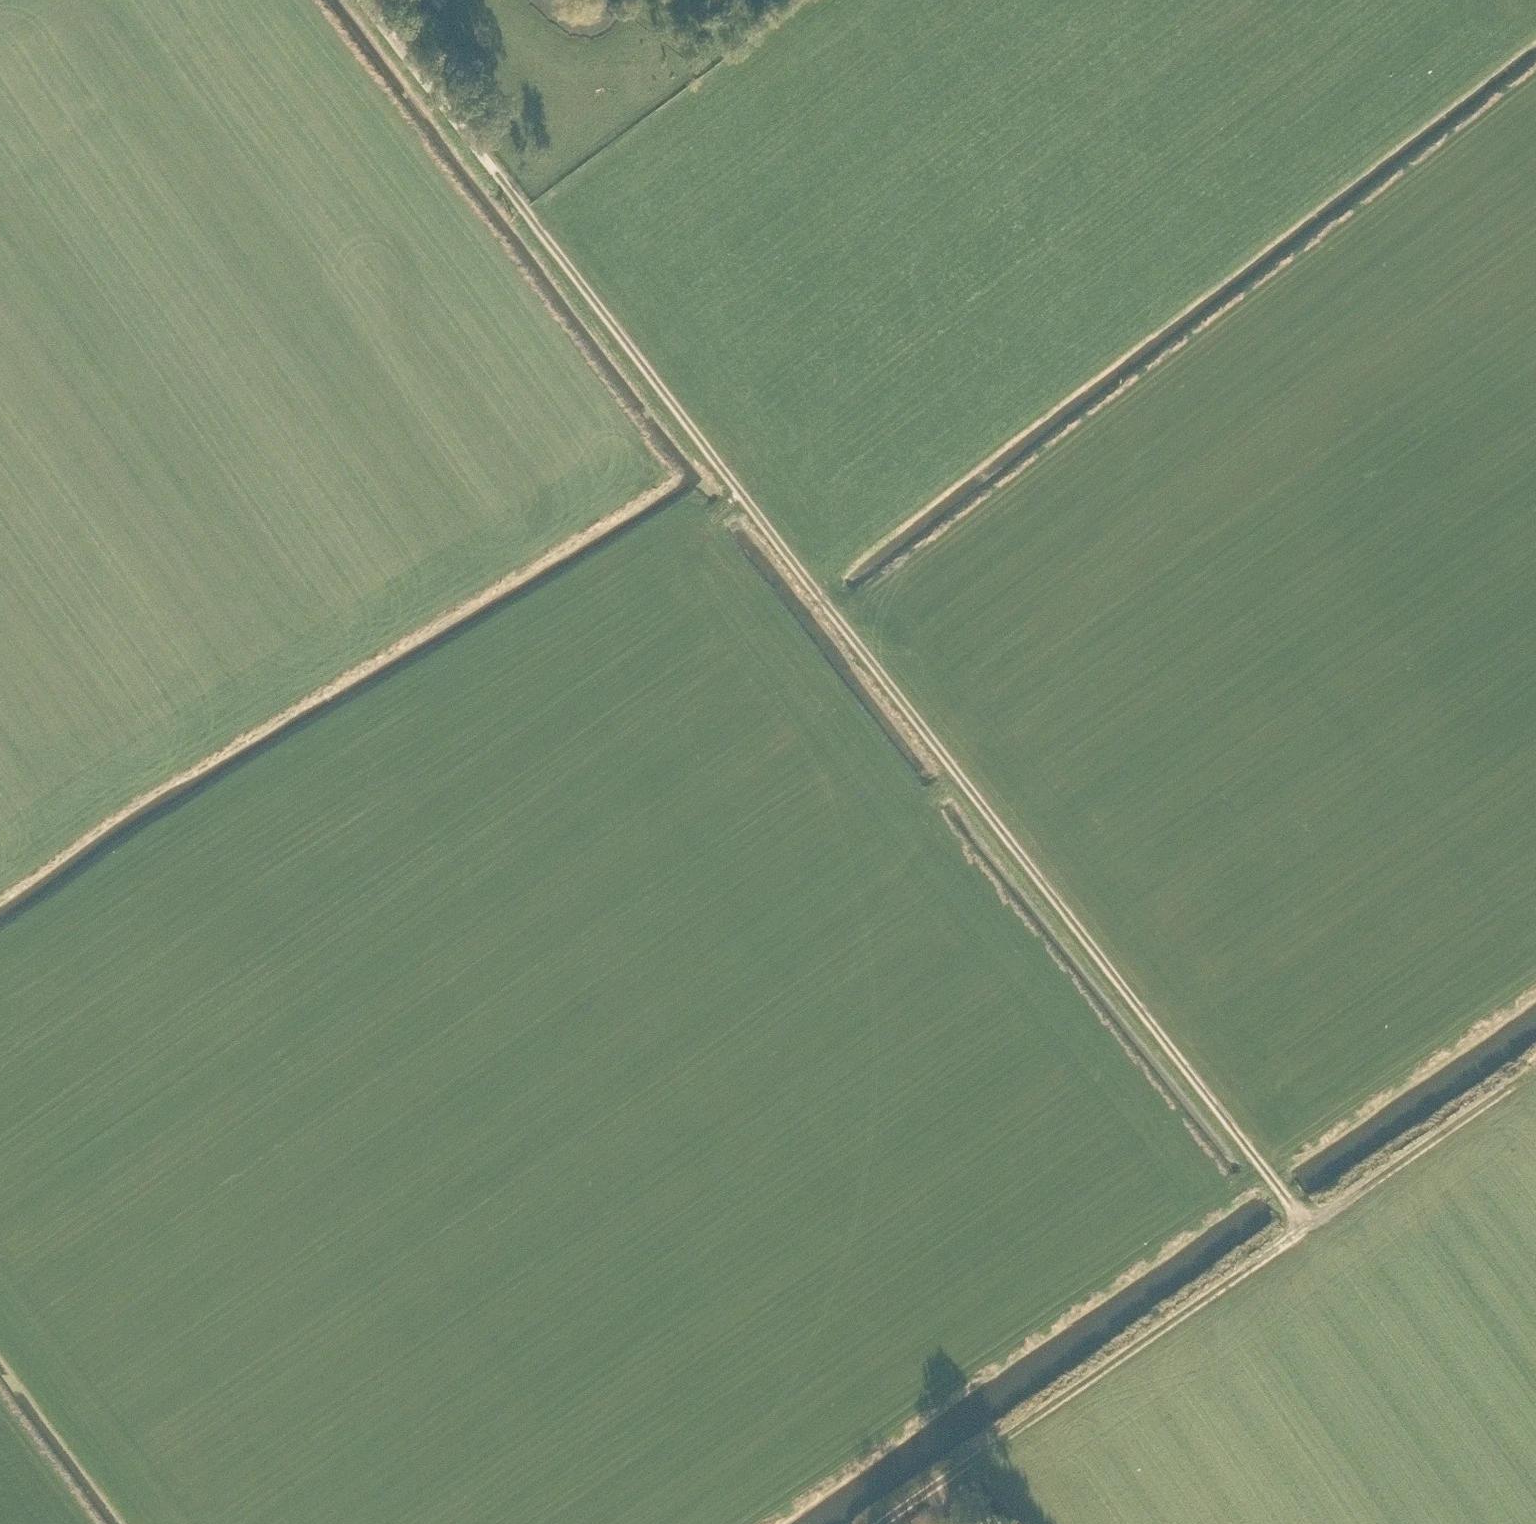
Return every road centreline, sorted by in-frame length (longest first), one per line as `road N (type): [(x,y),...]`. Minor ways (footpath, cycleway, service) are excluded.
road 1 (track): [(1308,1226),(365,0)]
road 2 (track): [(879,1523),(1512,1083)]

